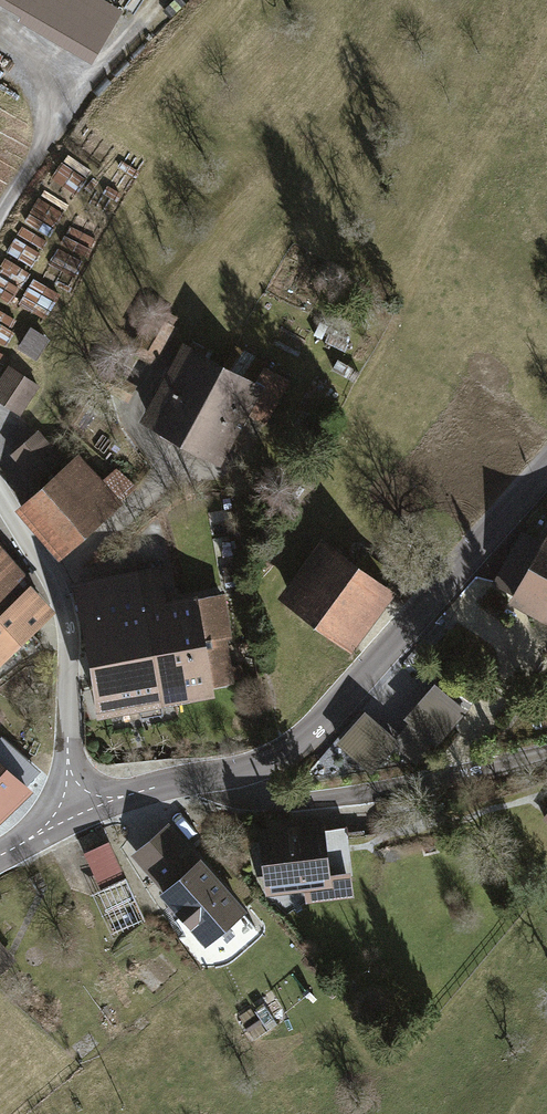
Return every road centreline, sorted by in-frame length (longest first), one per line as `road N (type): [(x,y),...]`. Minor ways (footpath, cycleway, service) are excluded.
road 1 (tertiary): [(546,472),(306,740),(223,772),(74,802)]
road 2 (residential): [(0,495),(46,570),(69,635),(74,802)]

